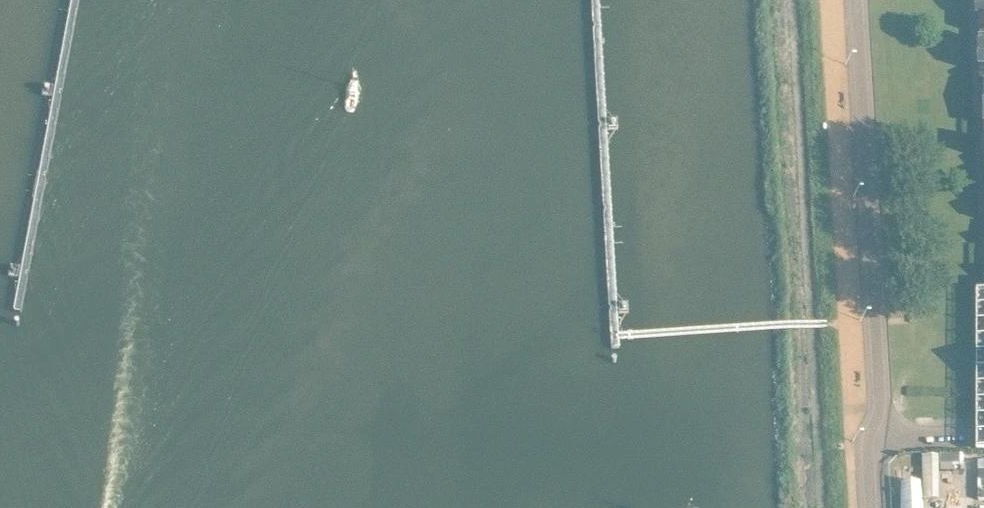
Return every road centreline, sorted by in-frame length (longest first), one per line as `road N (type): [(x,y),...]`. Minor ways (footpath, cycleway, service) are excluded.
road 1 (unclassified): [(882,507),(878,428),(891,392),(865,0)]

